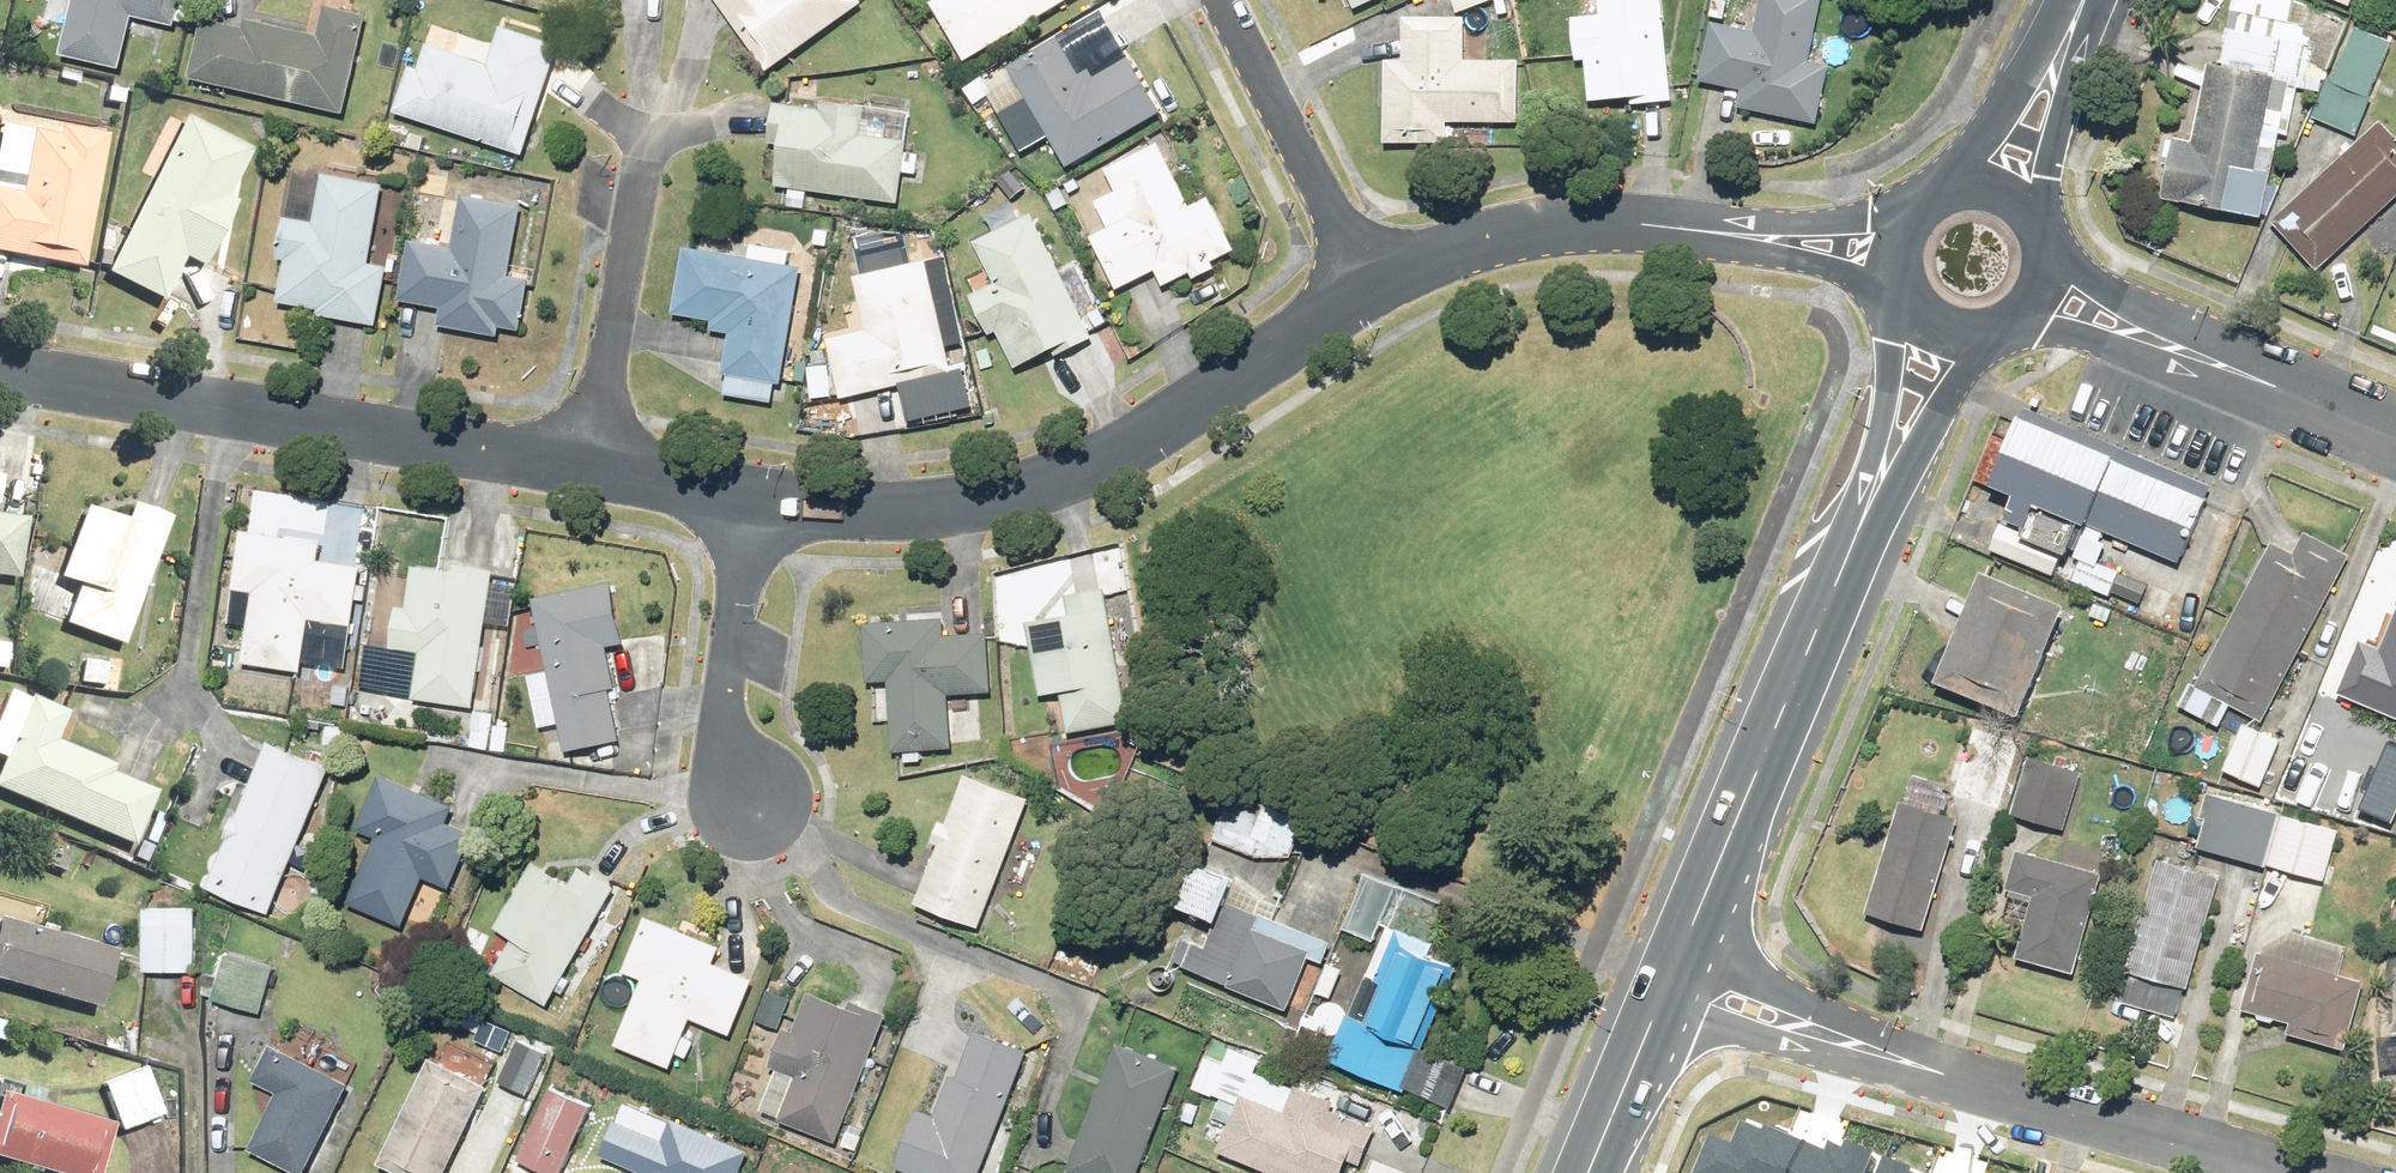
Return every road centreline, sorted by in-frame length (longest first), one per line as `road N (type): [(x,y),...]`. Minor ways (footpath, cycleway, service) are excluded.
road 1 (residential): [(1368,295),(1123,452),(1039,490),(900,510),(754,498)]
road 2 (residential): [(2312,1172),(1851,1042),(1672,980)]
road 3 (residential): [(582,474),(0,373)]
road 4 (tertiary): [(1858,533),(1672,980)]
road 5 (residential): [(1726,234),(1562,224),(1464,248),(1368,295)]
road 6 (residential): [(647,145),(582,474)]
road 7 (residential): [(766,812),(724,765),(754,498)]
road 8 (residential): [(1220,0),(1368,295)]
road 9 (residential): [(2035,232),(2101,288),(2277,388)]
road 10 (residential): [(2277,388),(1998,322)]
road 11 (tertiary): [(1992,325),(1908,467),(1858,533)]
road 12 (tertiary): [(1858,533),(1893,350),(1912,295)]
road 13 (tertiary): [(1942,197),(2083,2)]
road 14 (tertiary): [(2083,2),(2049,182),(2032,228)]
road 15 (residential): [(1726,234),(1937,199)]
road 16 (tertiary): [(1672,980),(1591,1172)]
road 17 (residential): [(1911,293),(1726,234)]
road 18 (residential): [(754,498),(582,474)]
road 19 (residential): [(2277,388),(2395,434)]

